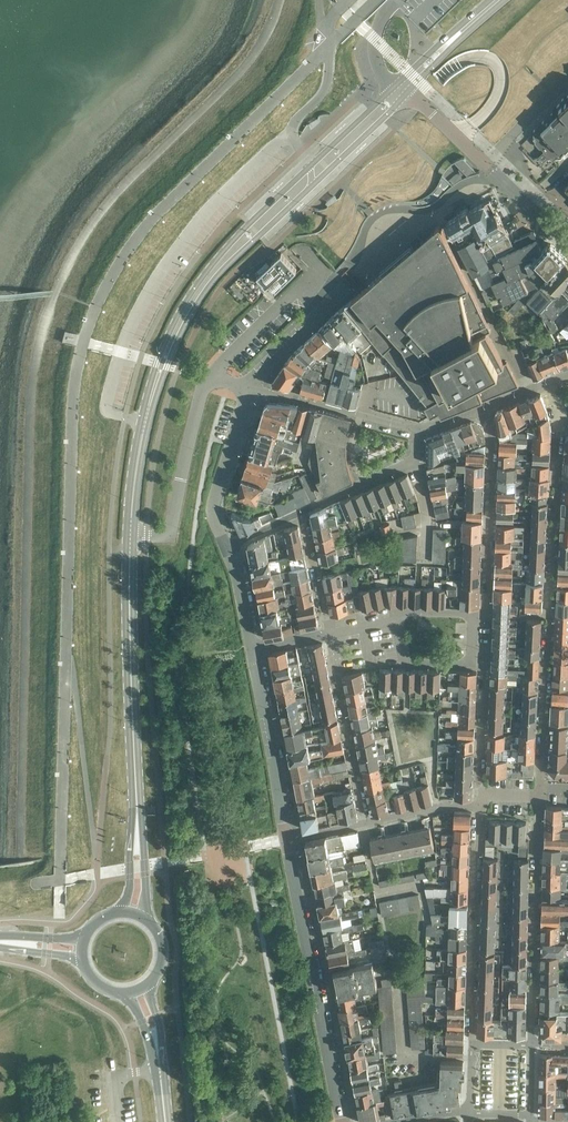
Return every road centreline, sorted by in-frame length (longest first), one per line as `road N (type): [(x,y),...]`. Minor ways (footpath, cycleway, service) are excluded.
road 1 (residential): [(549,383),(560,412),(540,788)]
road 2 (residential): [(248,391),(347,290),(319,266),(226,355),(209,382)]
road 3 (secondary): [(134,540),(137,833)]
road 4 (residential): [(342,1121),(287,839)]
road 5 (secondary): [(396,84),(243,229),(203,288)]
road 6 (secondary): [(203,288),(406,93)]
road 7 (secondary): [(203,288),(163,364),(145,423),(134,540)]
road 8 (residential): [(531,1045),(539,796)]
road 9 (residential): [(479,806),(471,1044)]
road 10 (residential): [(481,409),(491,432),(487,607),(478,616)]
road 11 (residential): [(134,540),(161,538),(172,527),(209,382)]
road 12 (residential): [(287,839),(253,650)]
road 13 (residential): [(329,636),(363,822)]
road 14 (residential): [(528,391),(447,231)]
road 15 (residential): [(236,545),(223,520),(248,391)]
road 16 (residential): [(480,794),(483,673),(475,664)]
road 17 (residential): [(329,636),(302,512)]
road 18 (residential): [(302,512),(415,461)]

